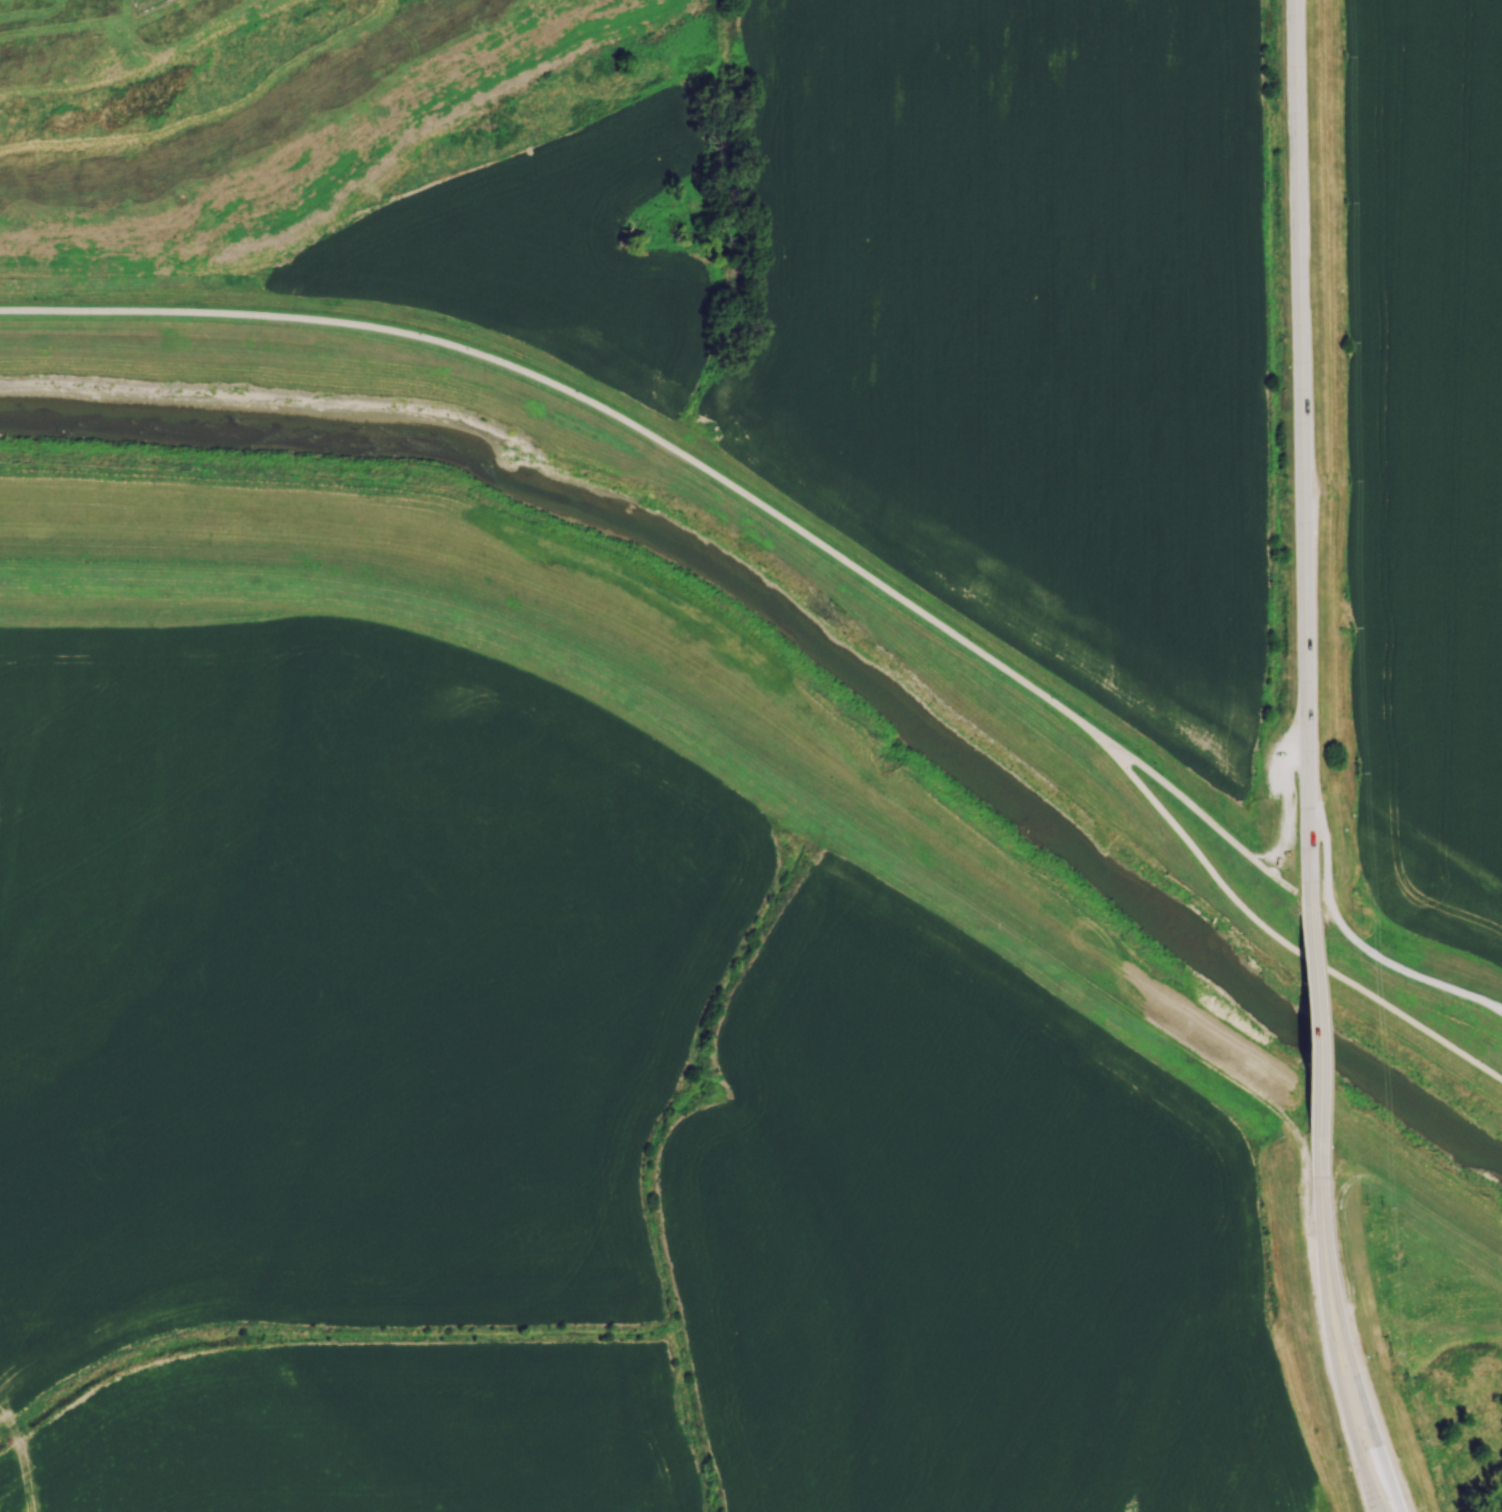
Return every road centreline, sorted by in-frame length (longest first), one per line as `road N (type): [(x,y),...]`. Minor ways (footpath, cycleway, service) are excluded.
road 1 (tertiary): [(1291,0),(1306,904)]
road 2 (track): [(813,802),(622,675),(485,615),(416,595),(252,572),(0,567)]
road 3 (track): [(813,802),(1242,1089)]
road 4 (track): [(1242,1089),(1277,1117),(1298,1151),(1312,1305),(1331,1318)]
road 5 (tertiary): [(1306,904),(1316,1159)]
road 6 (tertiary): [(1399,1511),(1331,1318)]
road 7 (tertiary): [(1331,1318),(1339,1389),(1376,1511)]
road 8 (track): [(1331,1318),(1346,1317),(1351,1307),(1339,1183),(1363,1173),(1383,1181)]
road 9 (track): [(1242,1089),(1300,1103),(1350,1139),(1383,1181)]
road 10 (tertiary): [(1316,1159),(1331,1318)]
road 11 (track): [(1383,1181),(1501,1262)]

